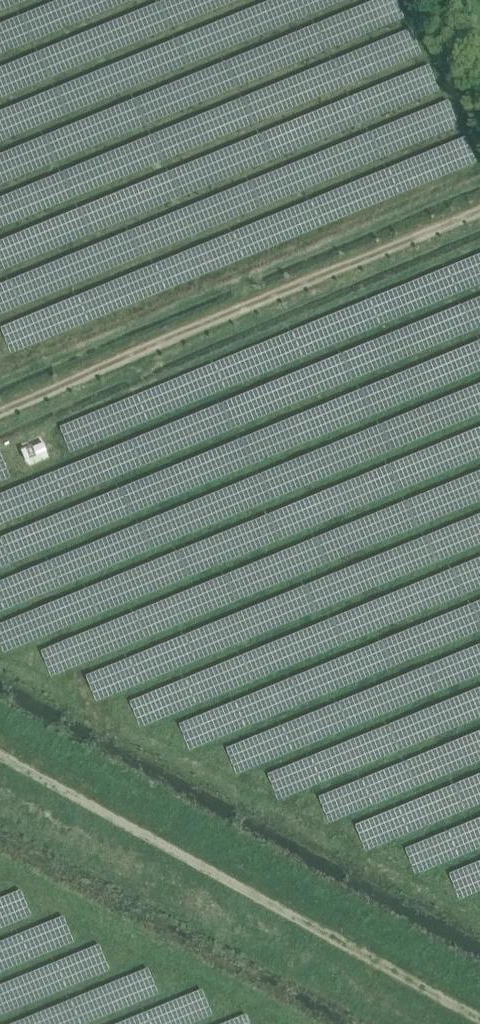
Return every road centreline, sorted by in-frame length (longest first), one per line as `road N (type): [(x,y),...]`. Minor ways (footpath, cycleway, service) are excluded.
road 1 (track): [(0,414),(479,211)]

